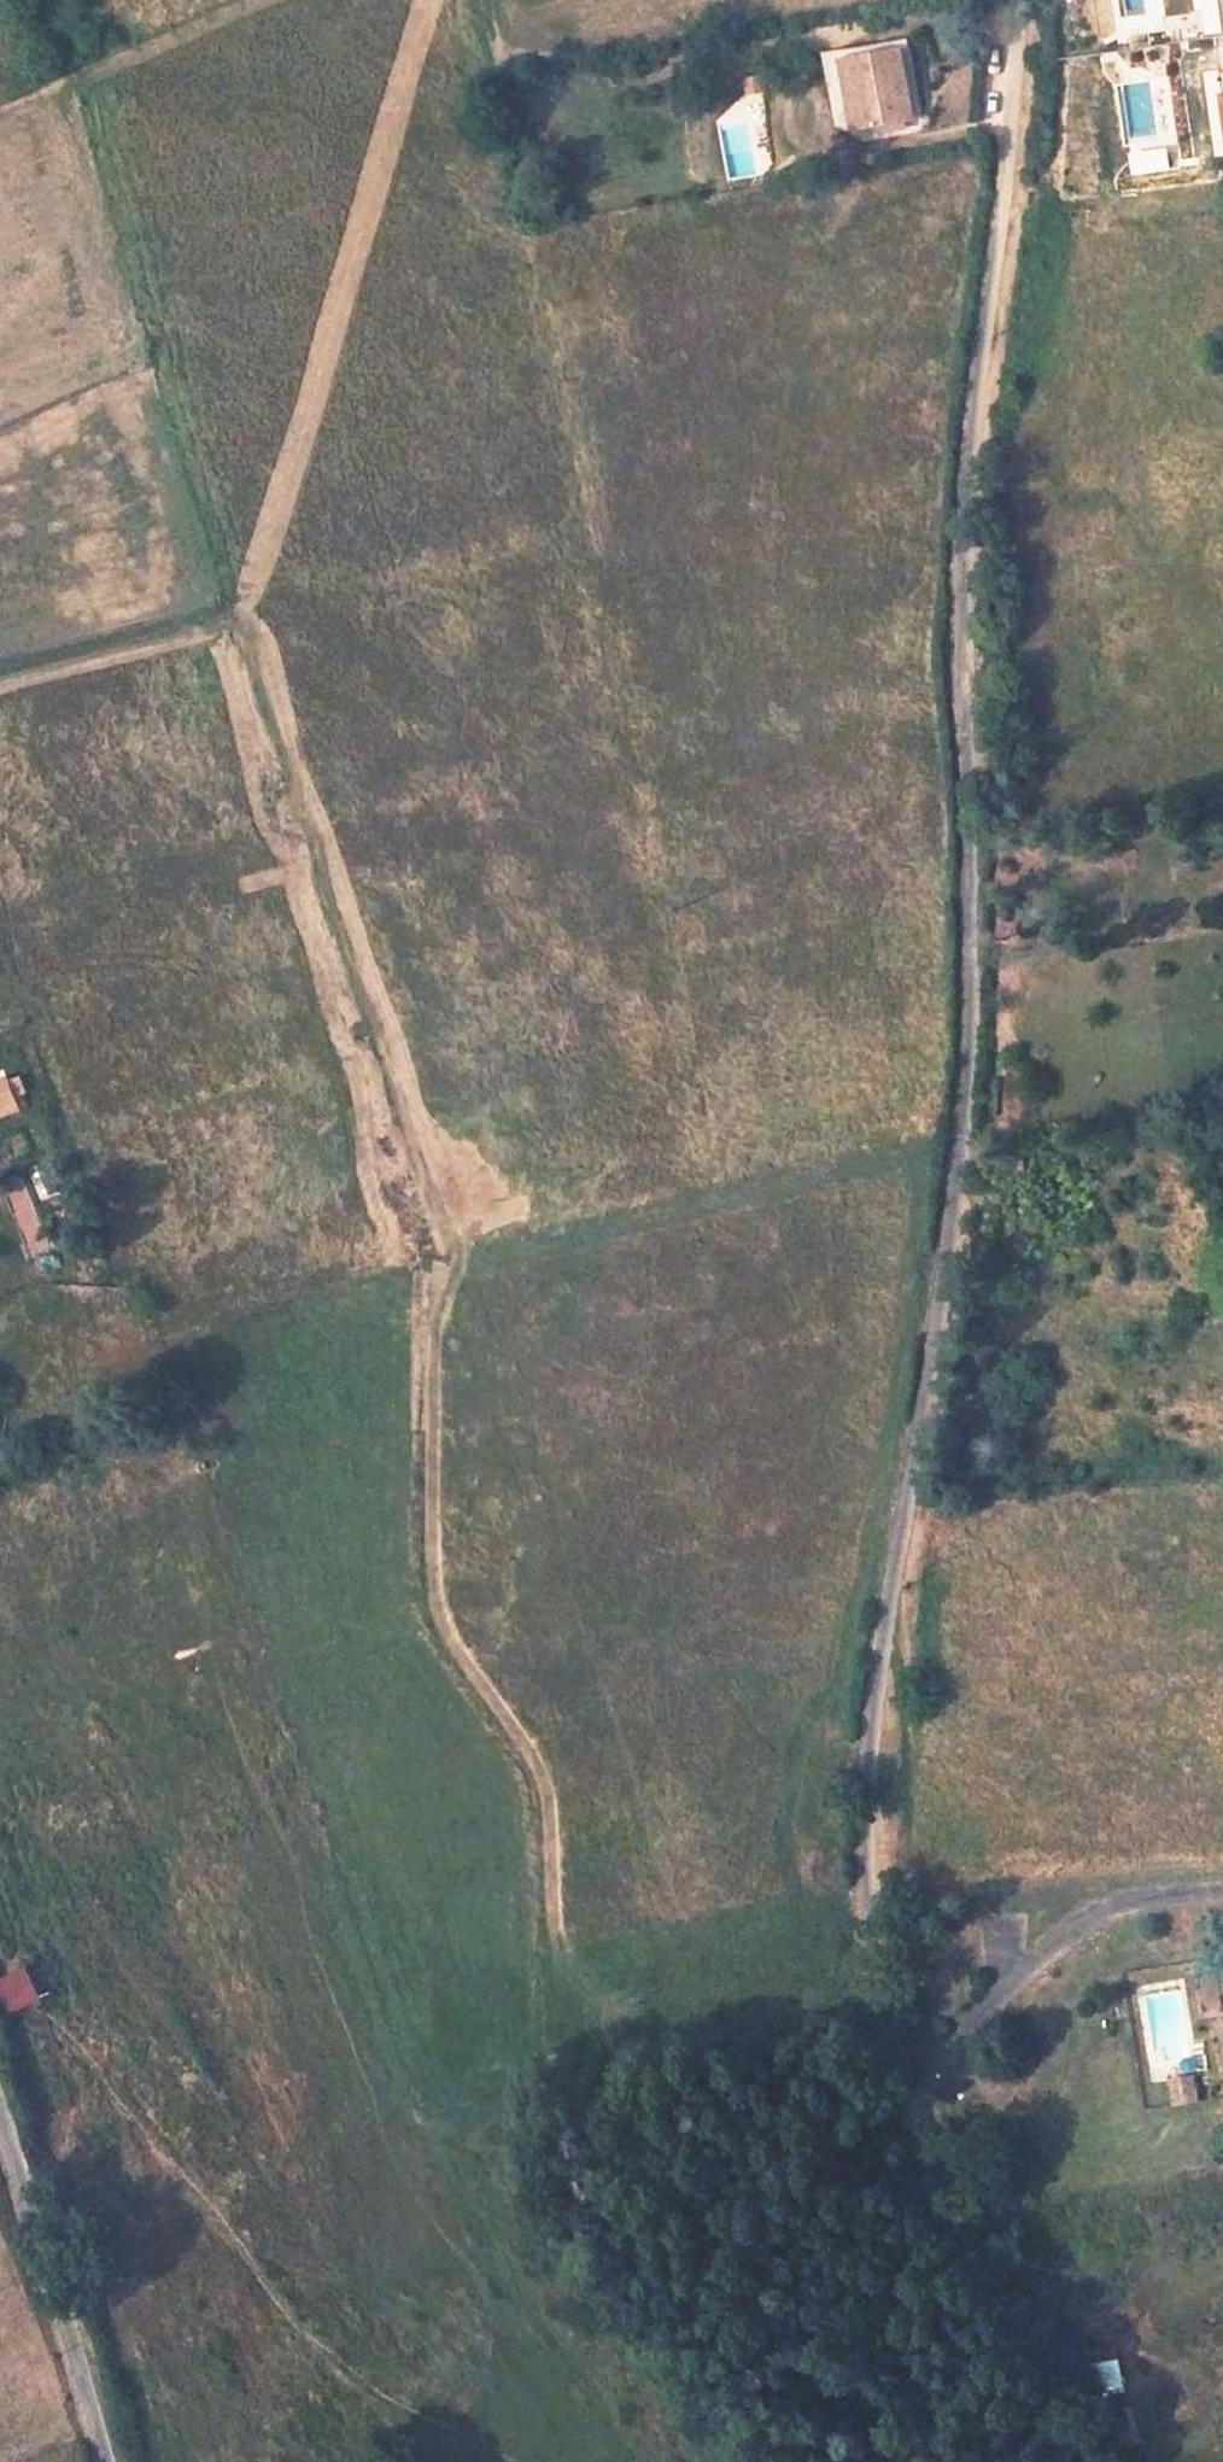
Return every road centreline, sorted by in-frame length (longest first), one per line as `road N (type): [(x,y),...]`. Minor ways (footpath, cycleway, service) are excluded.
road 1 (residential): [(1005,0),(961,460),(961,1016),(852,1808),(861,1966),(933,2227),(1038,2461)]
road 2 (unclassified): [(0,2123),(105,2461)]

